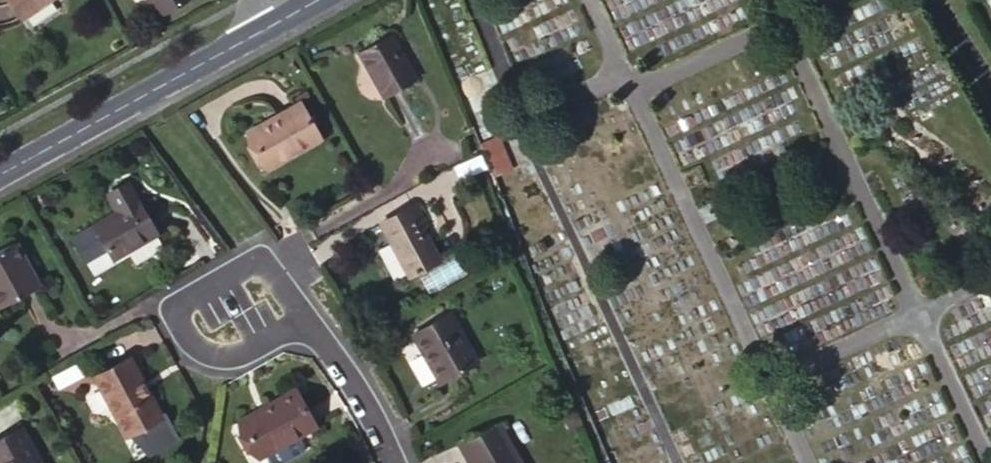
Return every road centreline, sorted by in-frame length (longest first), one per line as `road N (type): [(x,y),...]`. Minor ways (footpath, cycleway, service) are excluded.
road 1 (residential): [(0,174),(279,21)]
road 2 (residential): [(304,325),(257,266),(188,301),(179,317),(197,345),(215,356),(247,352)]
road 3 (residential): [(393,462),(339,368),(304,325)]

